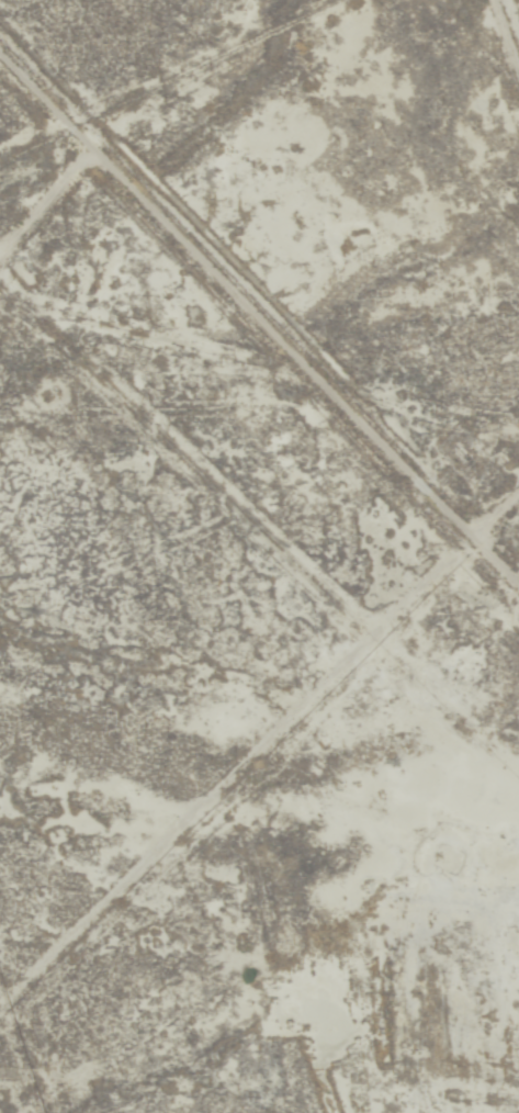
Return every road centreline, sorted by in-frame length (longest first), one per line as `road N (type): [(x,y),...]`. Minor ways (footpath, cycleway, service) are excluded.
road 1 (track): [(0,68),(81,155),(509,540),(518,538)]
road 2 (track): [(81,155),(0,246)]

